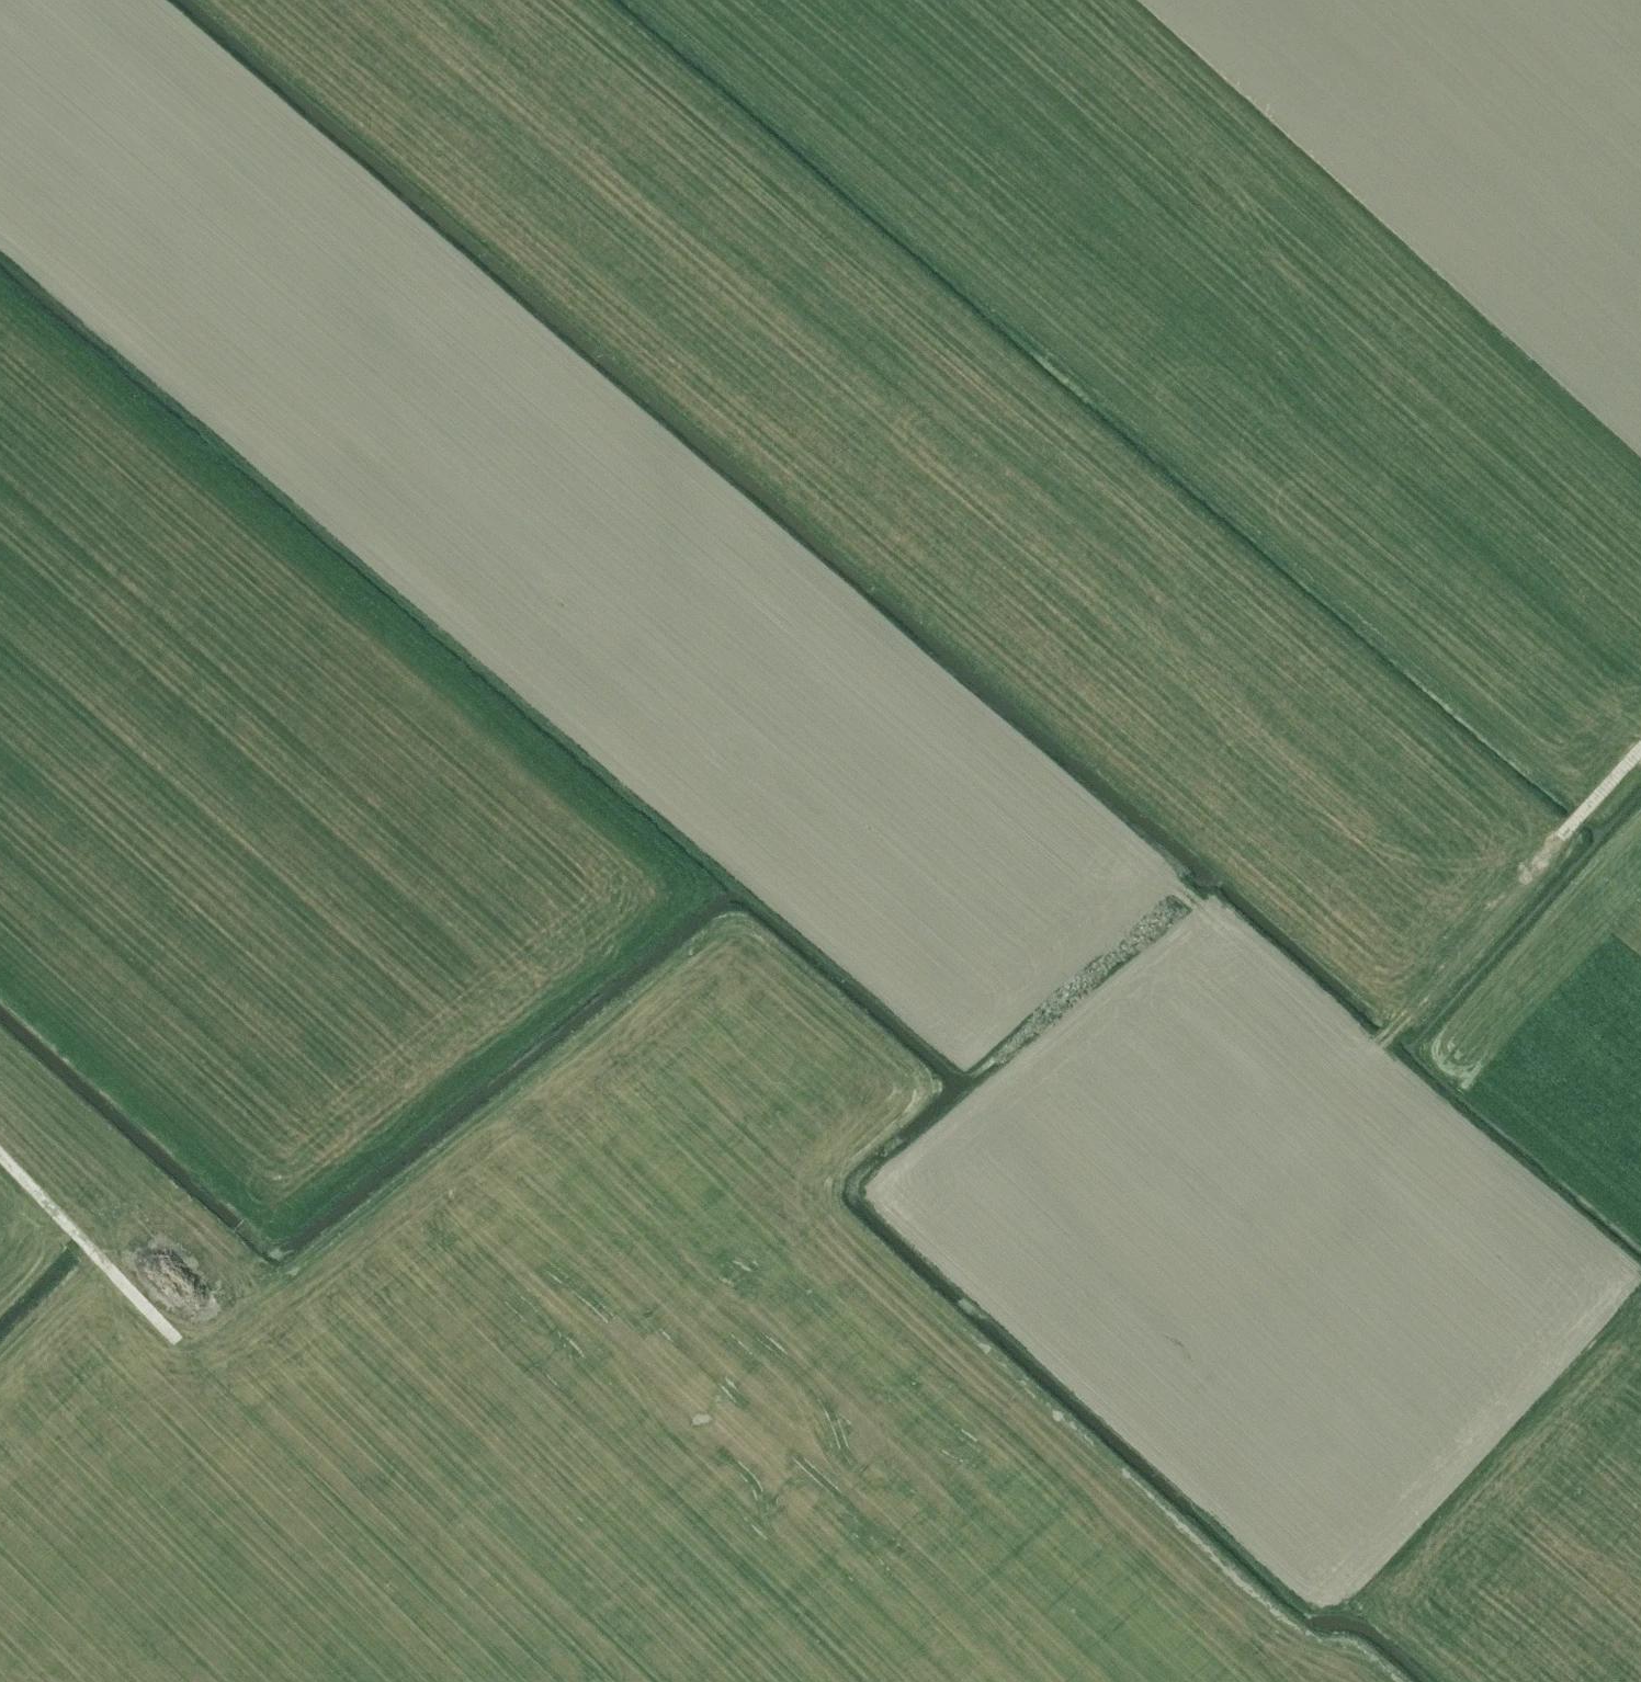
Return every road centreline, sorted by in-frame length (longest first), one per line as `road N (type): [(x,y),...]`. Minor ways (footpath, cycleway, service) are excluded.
road 1 (track): [(0,1157),(176,1339)]

